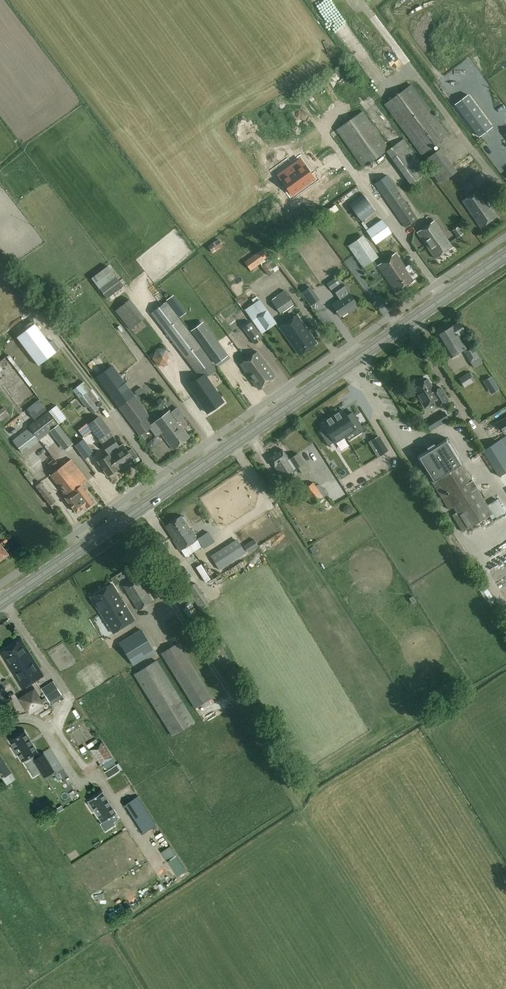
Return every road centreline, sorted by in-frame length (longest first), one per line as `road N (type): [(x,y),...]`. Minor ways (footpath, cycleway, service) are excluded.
road 1 (primary): [(2,600),(505,252)]

